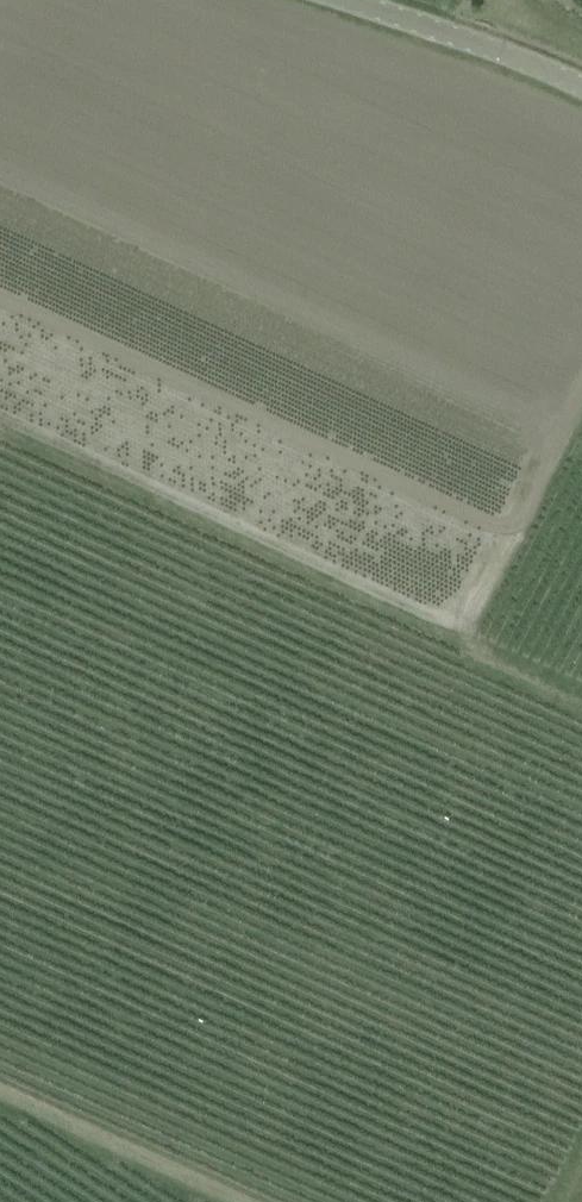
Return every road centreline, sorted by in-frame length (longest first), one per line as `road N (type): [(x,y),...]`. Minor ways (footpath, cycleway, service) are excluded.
road 1 (track): [(0,1083),(249,1201)]
road 2 (unclassified): [(581,92),(468,40),(346,0)]

